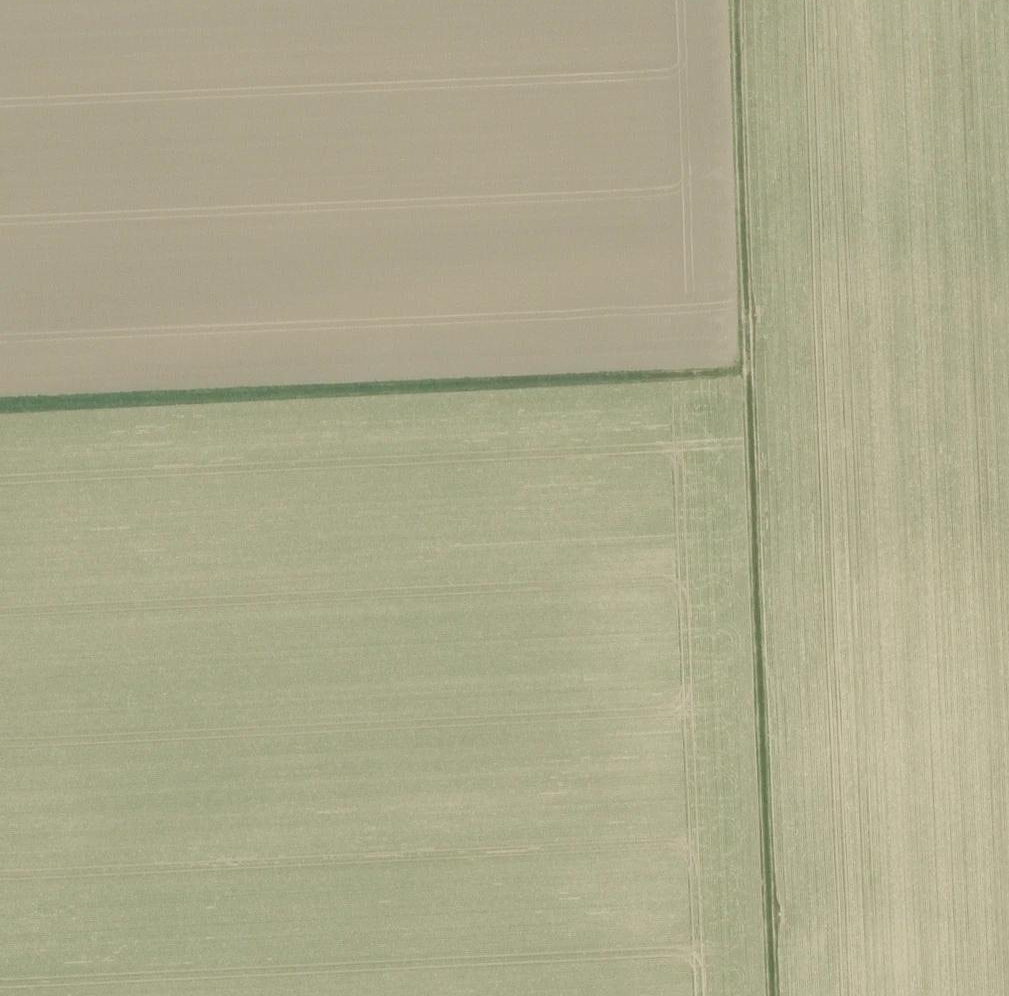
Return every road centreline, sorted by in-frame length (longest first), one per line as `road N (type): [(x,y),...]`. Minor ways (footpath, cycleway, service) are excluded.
road 1 (track): [(734,0),(775,995)]
road 2 (track): [(0,405),(749,375)]

